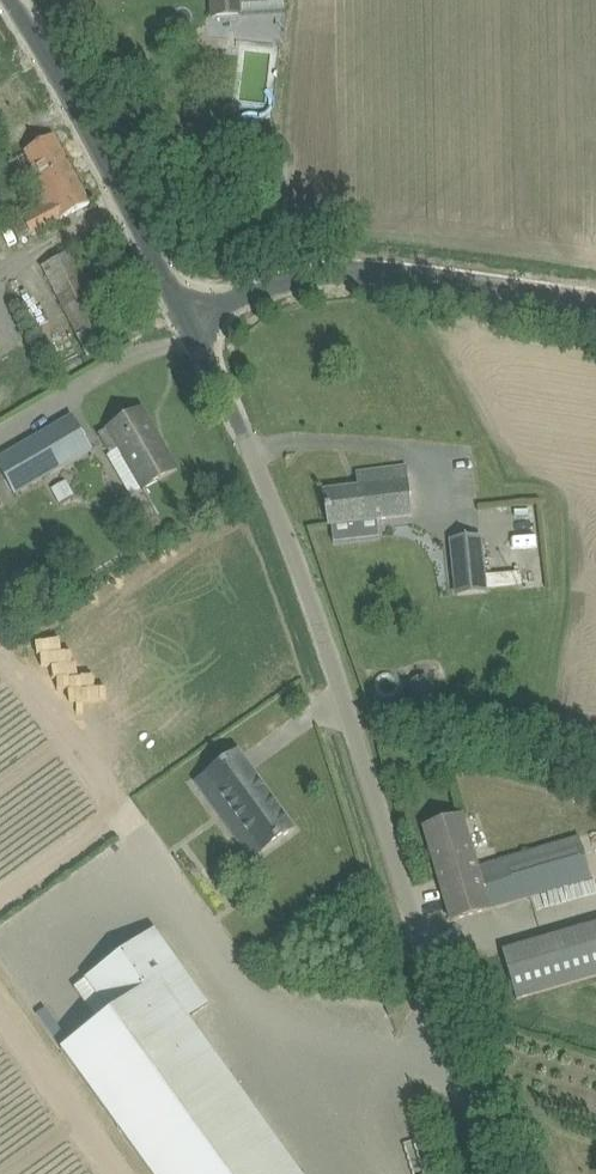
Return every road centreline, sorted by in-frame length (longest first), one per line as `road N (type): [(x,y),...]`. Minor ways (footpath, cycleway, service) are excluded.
road 1 (unclassified): [(494,1173),(295,551),(188,322)]
road 2 (unclassified): [(595,303),(364,269),(306,274),(188,322)]
road 3 (unclassified): [(188,322),(14,0)]

